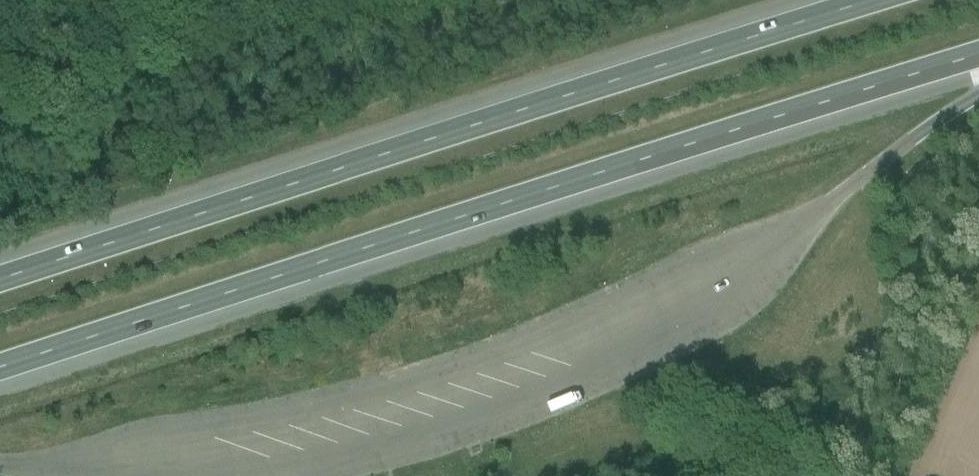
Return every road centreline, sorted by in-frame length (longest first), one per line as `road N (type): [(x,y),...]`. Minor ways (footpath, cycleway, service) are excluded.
road 1 (motorway): [(0,367),(978,54)]
road 2 (motorway): [(877,0),(0,284)]
road 3 (track): [(0,32),(98,39),(300,0)]
road 4 (motorway): [(834,203),(978,95)]

